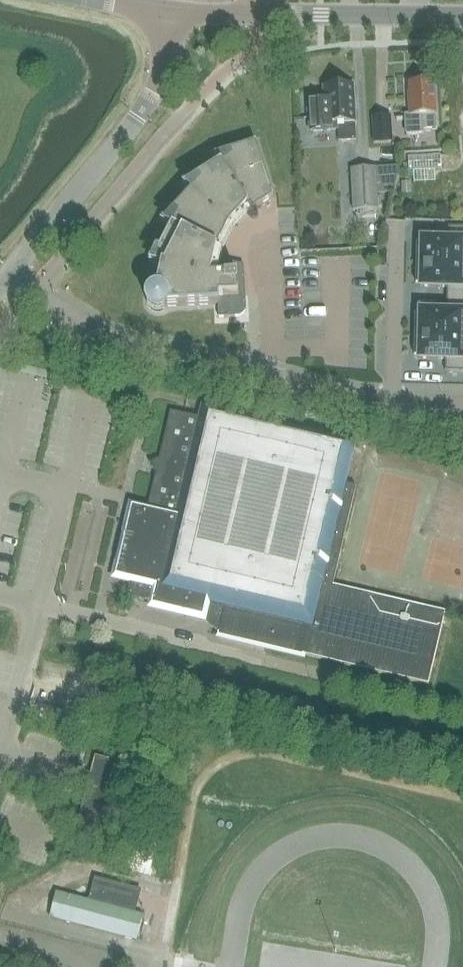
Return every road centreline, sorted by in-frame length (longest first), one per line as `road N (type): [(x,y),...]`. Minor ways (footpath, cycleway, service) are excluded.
road 1 (residential): [(9,276),(107,343),(367,404),(462,406)]
road 2 (unclassified): [(9,276),(138,119),(162,71),(170,14)]
road 3 (residential): [(259,13),(462,14)]

